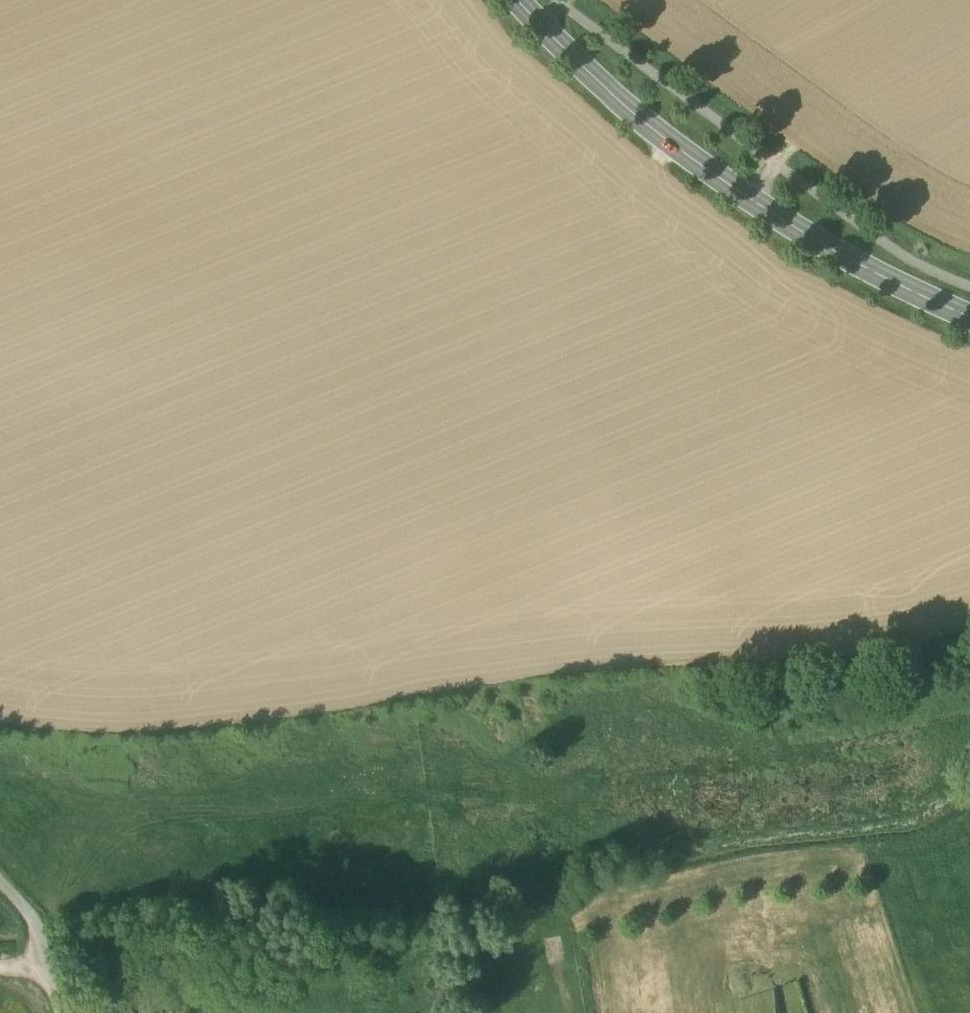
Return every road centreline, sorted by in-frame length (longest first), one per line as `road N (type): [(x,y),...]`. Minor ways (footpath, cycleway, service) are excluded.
road 1 (tertiary): [(969,317),(863,268),(755,202),(640,120),(517,0)]
road 2 (residential): [(64,1012),(36,918),(0,883)]
road 3 (track): [(755,202),(817,89)]

